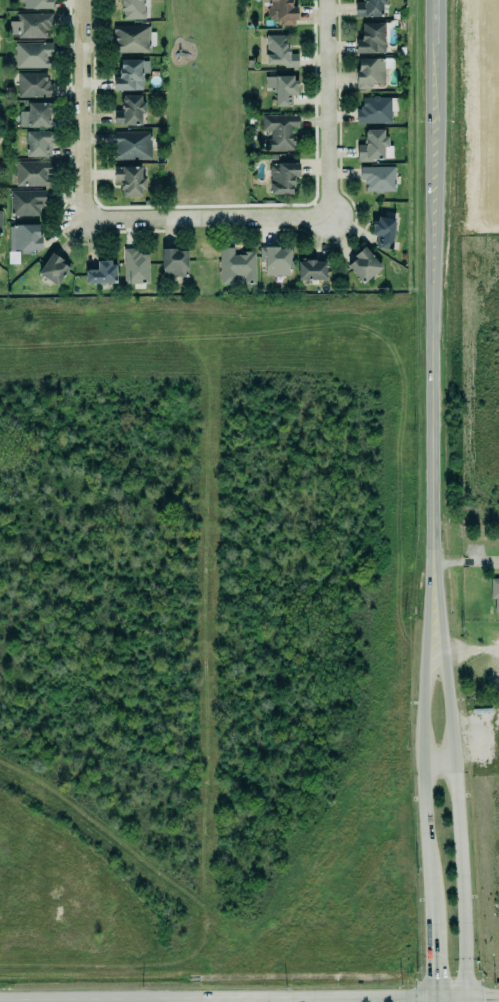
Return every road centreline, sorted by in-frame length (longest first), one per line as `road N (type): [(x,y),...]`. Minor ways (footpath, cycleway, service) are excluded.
road 1 (secondary): [(434,650),(431,0)]
road 2 (secondary): [(465,997),(456,746),(450,691),(434,650)]
road 3 (secondary): [(434,650),(423,747),(430,930)]
road 4 (residential): [(82,218),(330,217)]
road 5 (residential): [(82,218),(82,0)]
road 6 (residential): [(330,217),(327,0)]
road 7 (secondary): [(431,998),(270,998)]
road 8 (secondary): [(175,999),(43,1000)]

